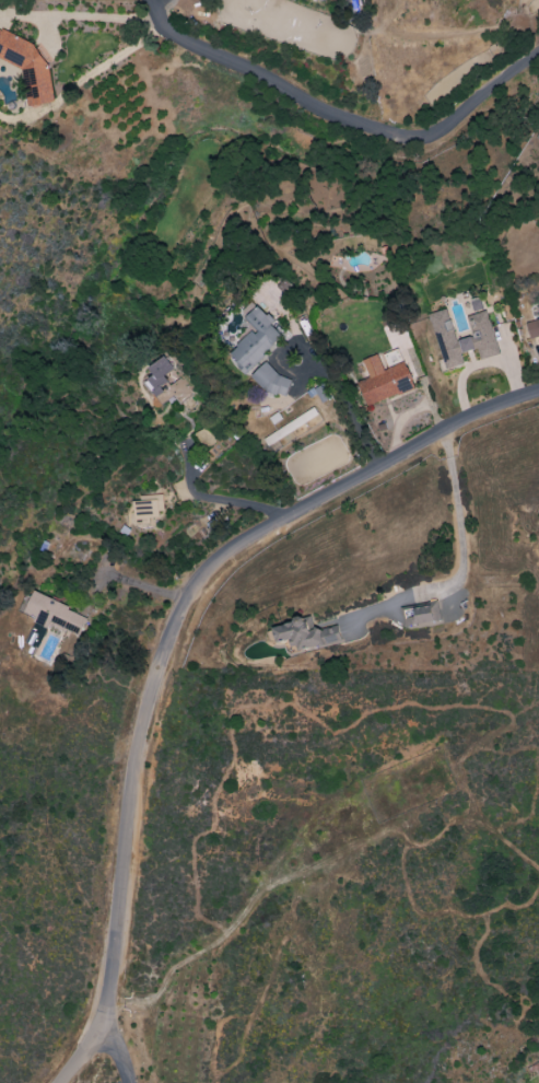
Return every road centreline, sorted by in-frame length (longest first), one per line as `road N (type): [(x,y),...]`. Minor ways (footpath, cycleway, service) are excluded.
road 1 (residential): [(113,1005),(150,727),(190,602),(231,554),(538,391)]
road 2 (residential): [(154,0),(179,43),(342,124),(409,140),(459,124),(538,57)]

